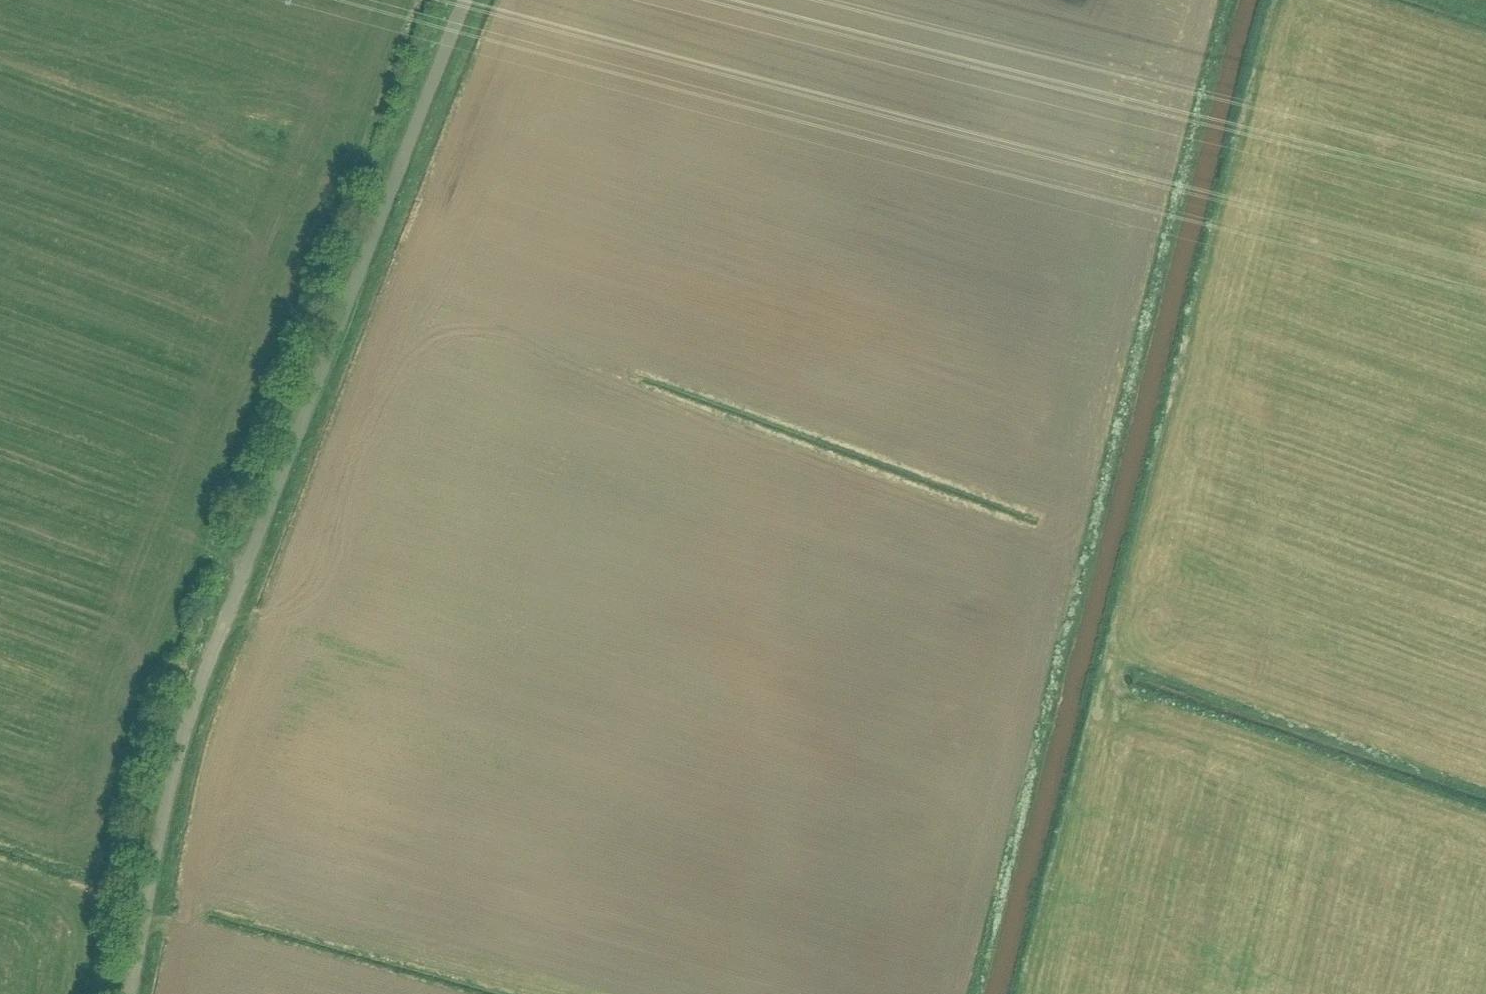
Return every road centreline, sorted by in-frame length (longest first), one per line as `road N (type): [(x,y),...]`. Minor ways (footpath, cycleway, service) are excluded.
road 1 (tertiary): [(128,993),(168,790),(203,676),(466,0)]

